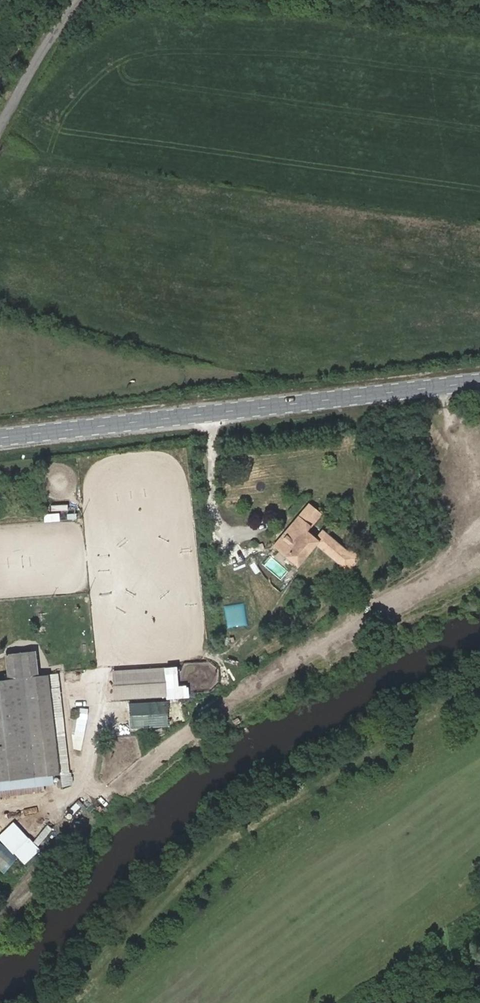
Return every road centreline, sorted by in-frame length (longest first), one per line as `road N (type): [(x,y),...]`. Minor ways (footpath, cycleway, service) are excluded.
road 1 (secondary): [(479,381),(0,437)]
road 2 (unclassified): [(76,0),(0,117)]

